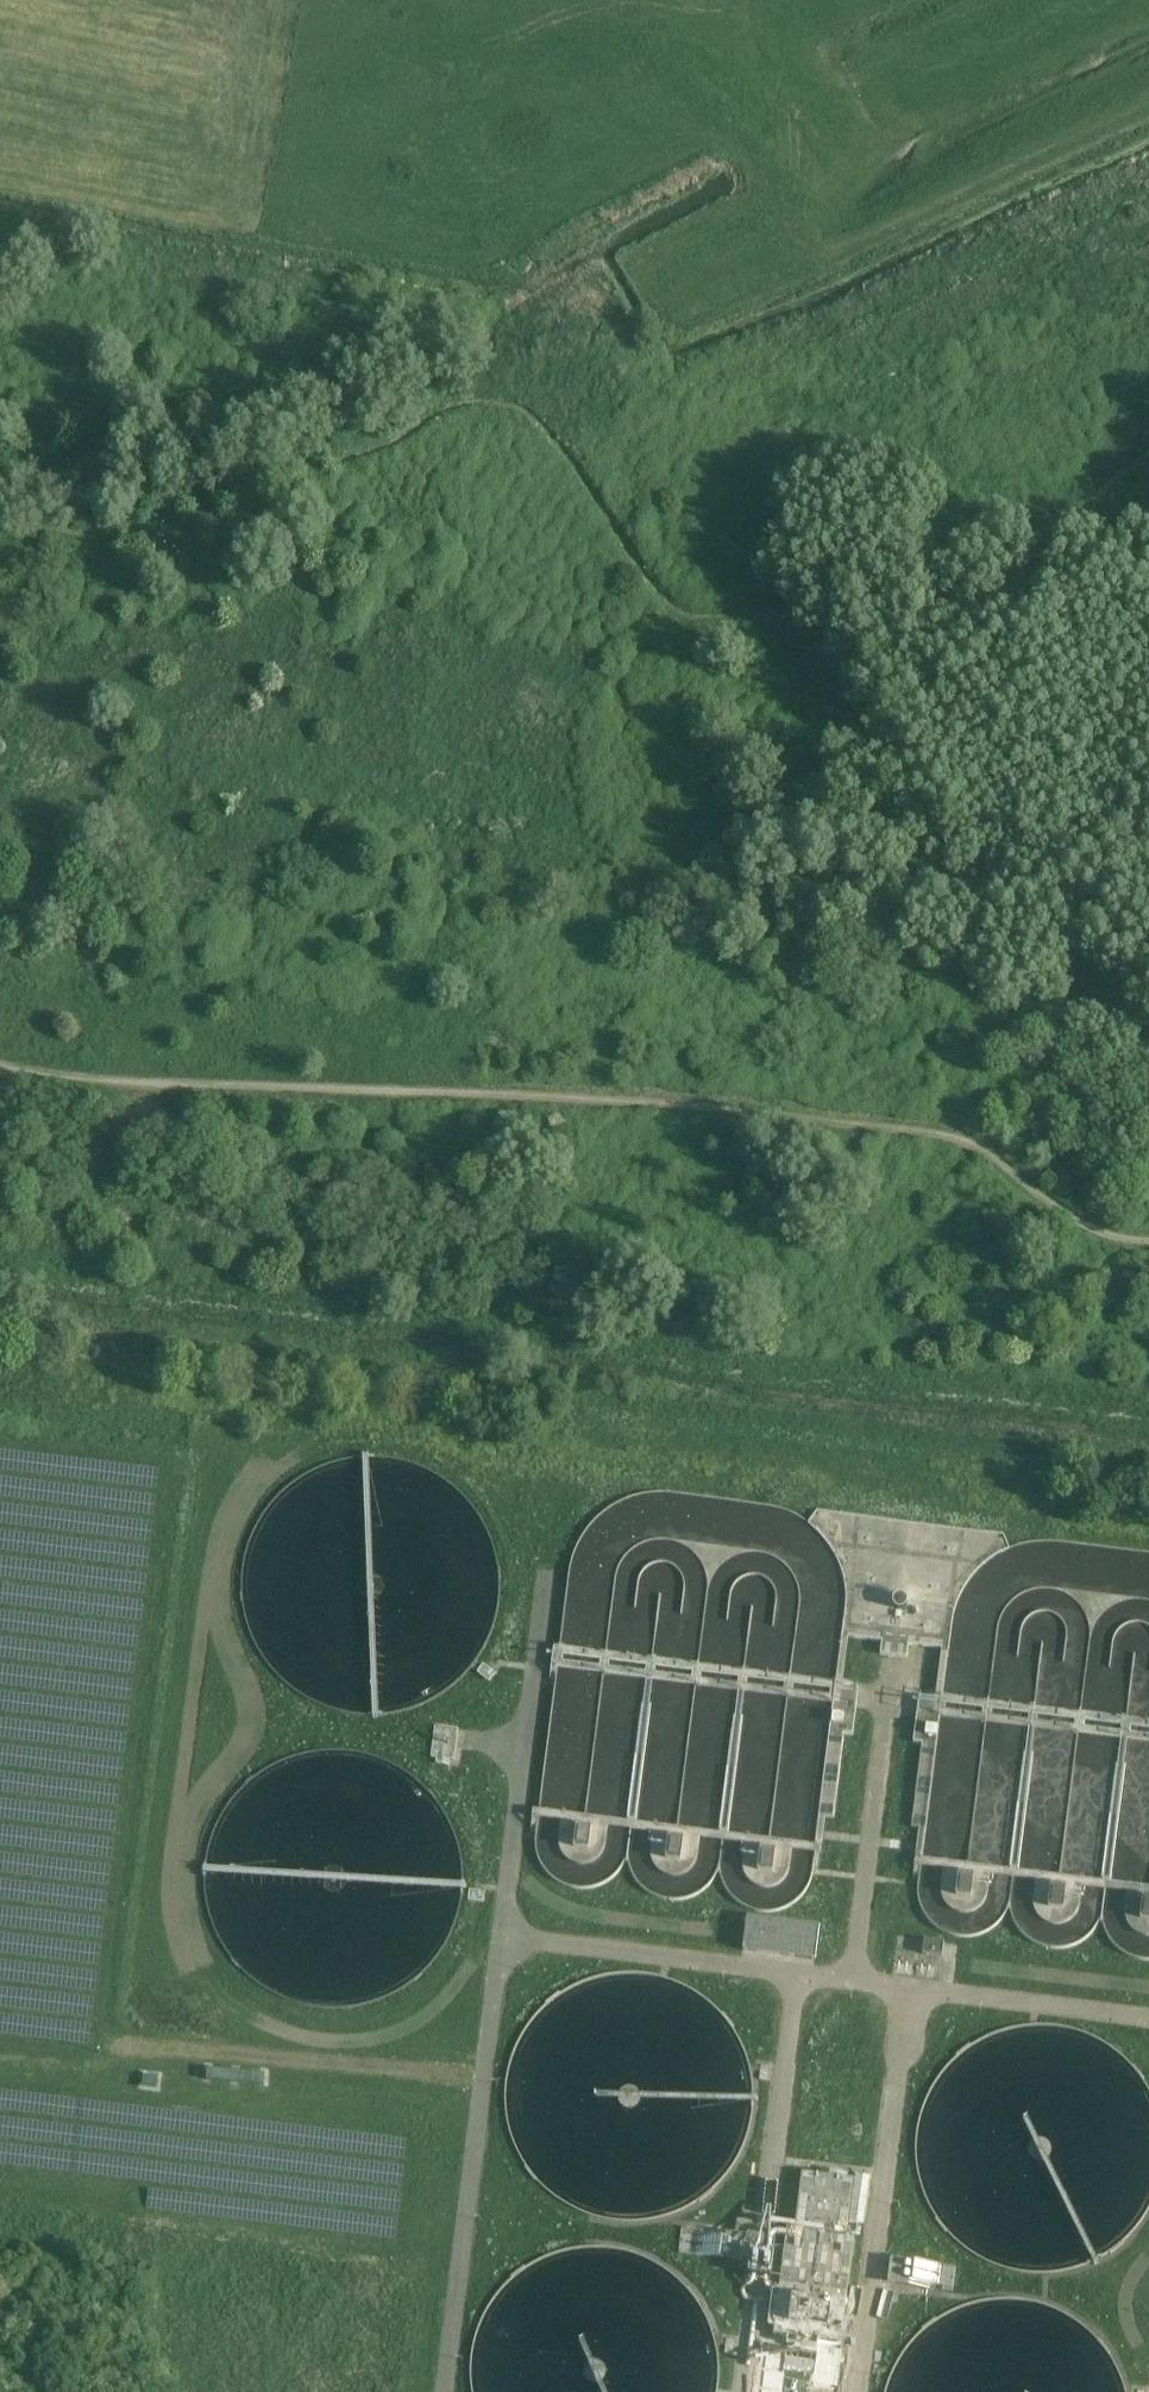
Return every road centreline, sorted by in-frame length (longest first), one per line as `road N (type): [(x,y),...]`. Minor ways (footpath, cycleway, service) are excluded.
road 1 (track): [(1148,1243),(1062,1215),(957,1137),(631,1103),(69,1081),(0,1065)]

